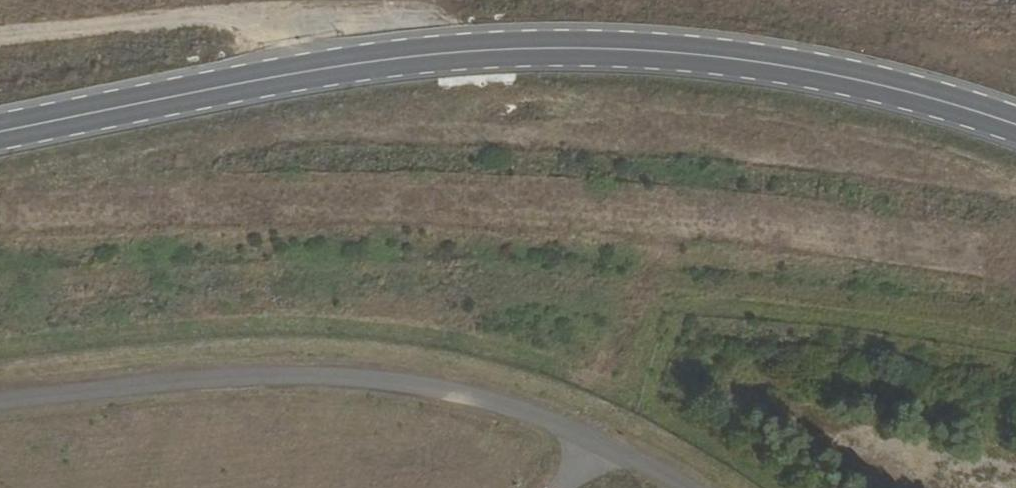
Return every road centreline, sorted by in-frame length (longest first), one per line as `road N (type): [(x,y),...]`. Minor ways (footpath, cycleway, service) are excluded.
road 1 (secondary): [(0,128),(381,52),(593,41),(783,60),(969,101),(1015,119)]
road 2 (track): [(0,33),(239,11),(282,19),(298,68)]
road 3 (track): [(1015,21),(889,0)]

